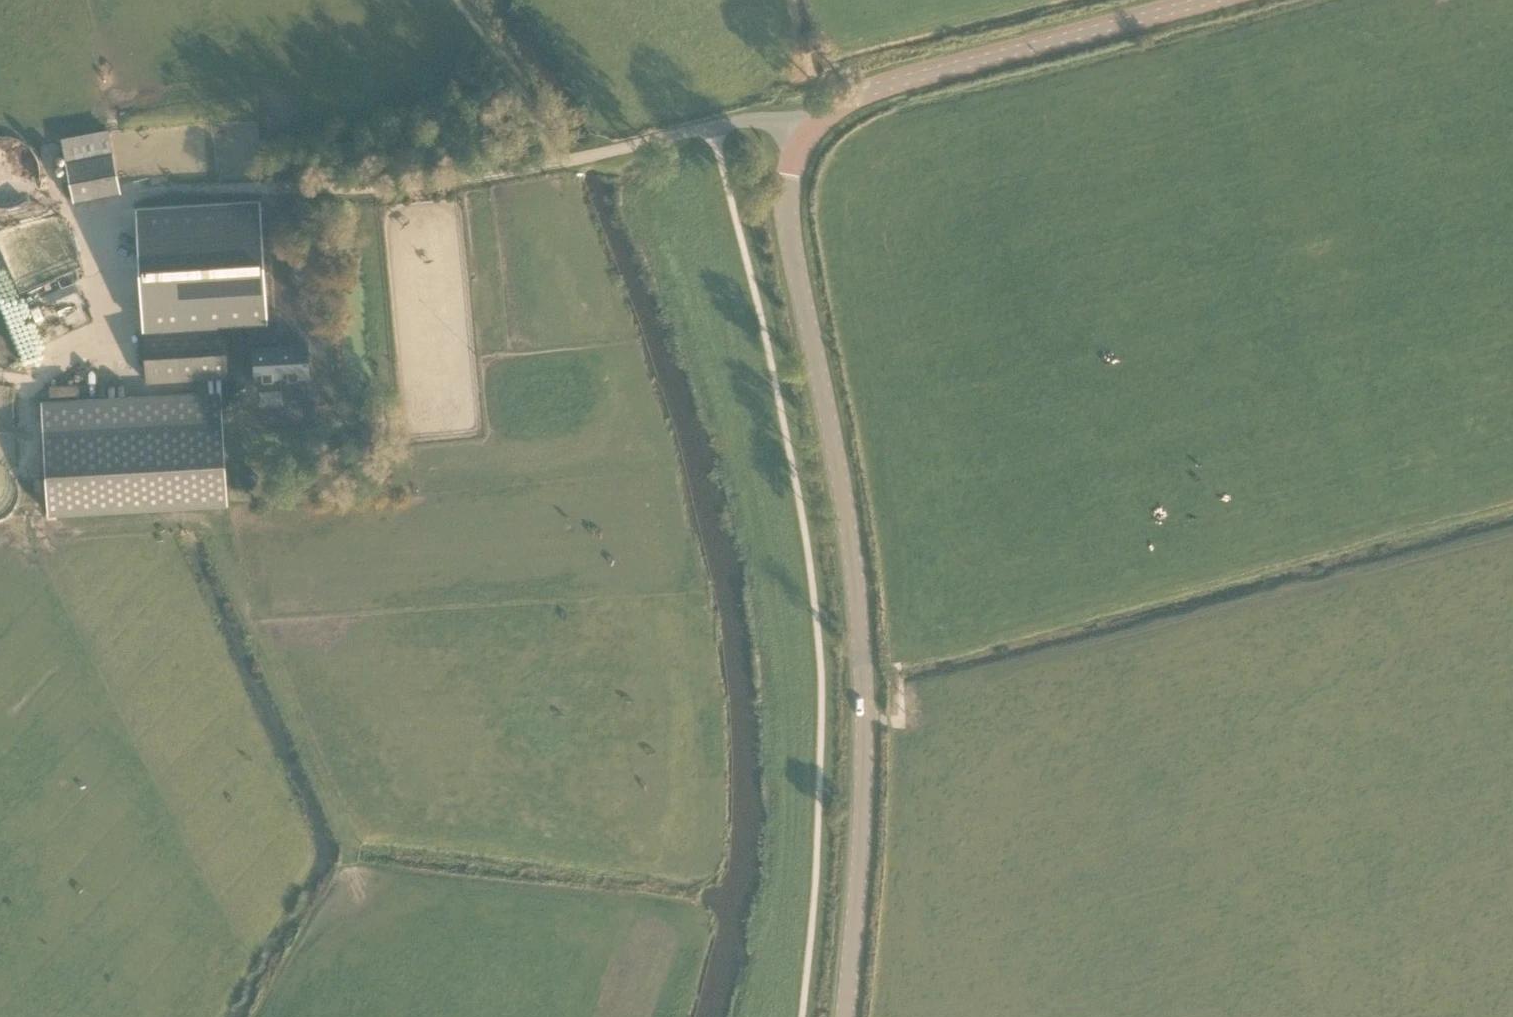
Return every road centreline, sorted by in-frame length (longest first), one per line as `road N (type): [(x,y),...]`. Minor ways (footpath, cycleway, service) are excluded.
road 1 (tertiary): [(841,1016),(861,776),(860,649),(846,509),(787,224),(796,151),(821,113),(857,93),(1202,0)]

